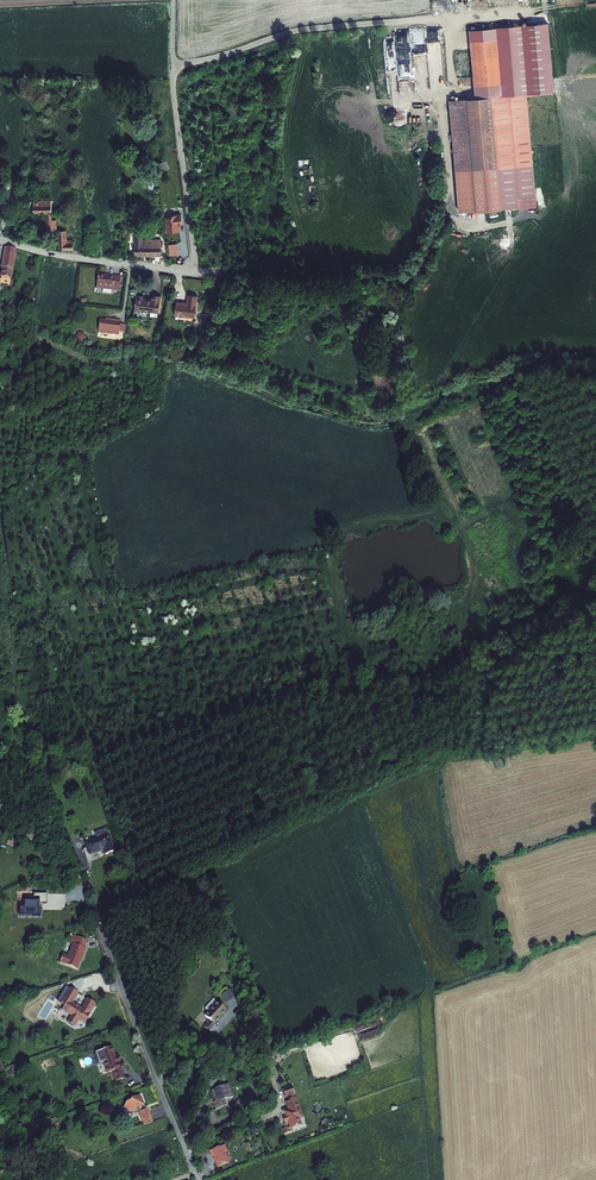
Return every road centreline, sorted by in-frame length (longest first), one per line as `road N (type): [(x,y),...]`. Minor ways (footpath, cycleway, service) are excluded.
road 1 (unclassified): [(173,76),(185,65),(312,29),(437,15),(450,45),(454,87),(442,91),(450,200),(416,269),(196,273)]
road 2 (residential): [(198,1179),(147,1058),(74,838)]
road 3 (track): [(0,329),(36,334),(98,361),(148,356),(214,371)]
road 4 (residential): [(0,240),(196,273)]
road 5 (unclassified): [(173,76),(196,273)]

